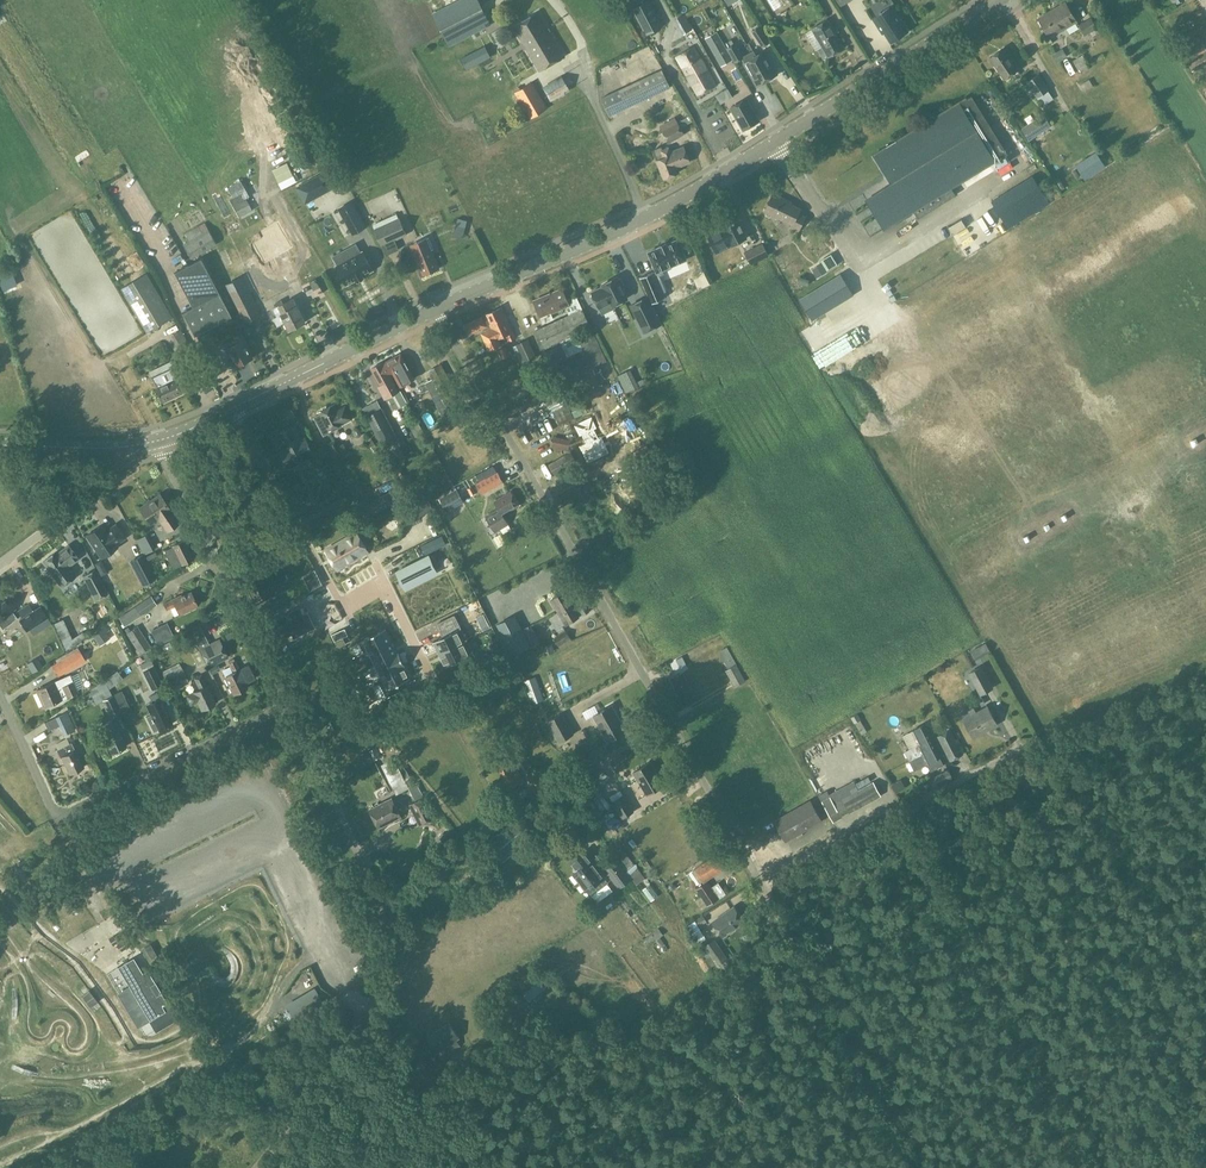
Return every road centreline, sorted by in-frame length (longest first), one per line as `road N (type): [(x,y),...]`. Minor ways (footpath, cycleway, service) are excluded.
road 1 (residential): [(1032,739),(763,887),(437,308)]
road 2 (tertiary): [(437,308),(696,191),(1001,0)]
road 3 (track): [(441,1072),(475,1128),(503,1137),(627,1045),(792,943)]
road 4 (residential): [(441,1072),(383,995),(398,973),(397,940),(306,733),(285,703)]
road 5 (residential): [(0,694),(51,806),(68,813),(285,703)]
road 6 (residential): [(236,409),(344,606),(384,584),(429,676)]
road 7 (track): [(763,887),(929,1167)]
road 8 (residential): [(285,703),(164,456),(166,442)]
road 9 (tertiary): [(236,409),(437,308)]
road 10 (track): [(261,1167),(383,995)]
road 11 (tertiary): [(0,451),(166,442)]
road 12 (unclassified): [(0,567),(119,482)]

